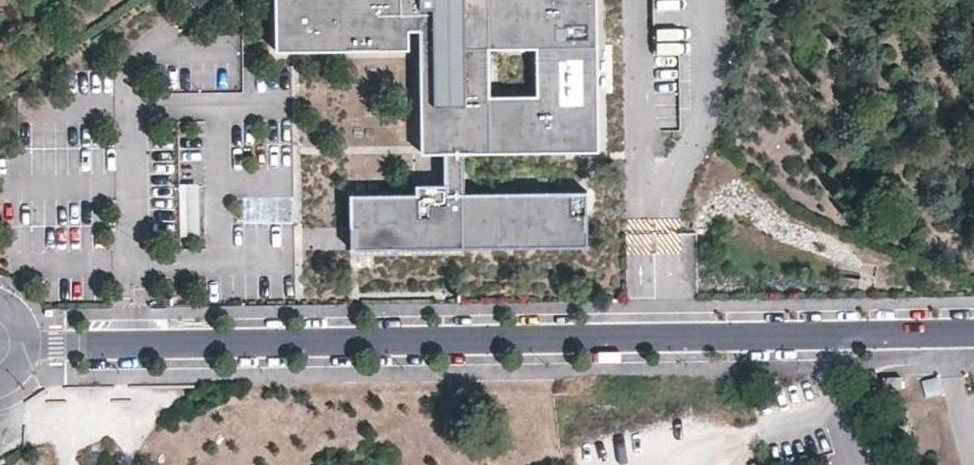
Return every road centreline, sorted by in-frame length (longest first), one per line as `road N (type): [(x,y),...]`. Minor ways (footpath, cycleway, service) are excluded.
road 1 (residential): [(0,348),(973,330)]

